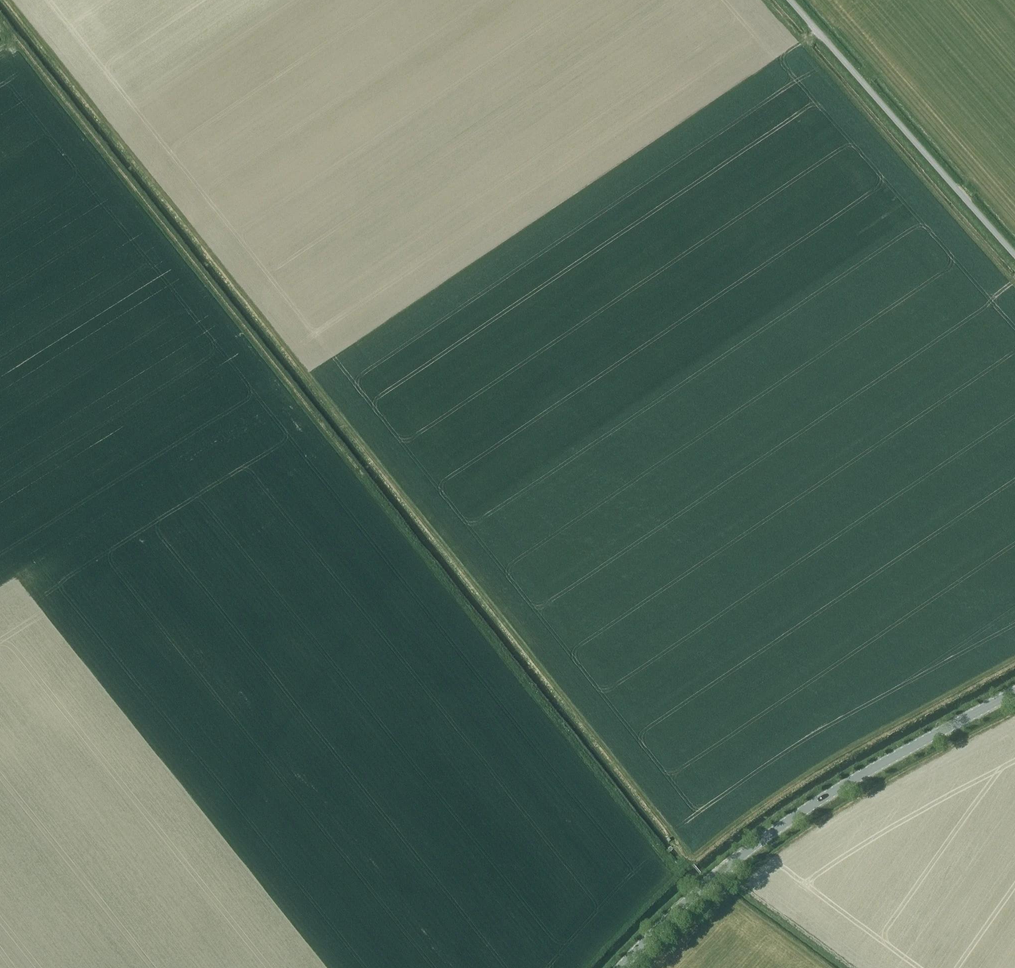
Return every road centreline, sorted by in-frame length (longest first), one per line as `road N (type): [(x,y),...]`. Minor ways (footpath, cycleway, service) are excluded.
road 1 (tertiary): [(624,967),(773,830),(887,757),(1014,689)]
road 2 (unclassified): [(1014,254),(792,0)]

